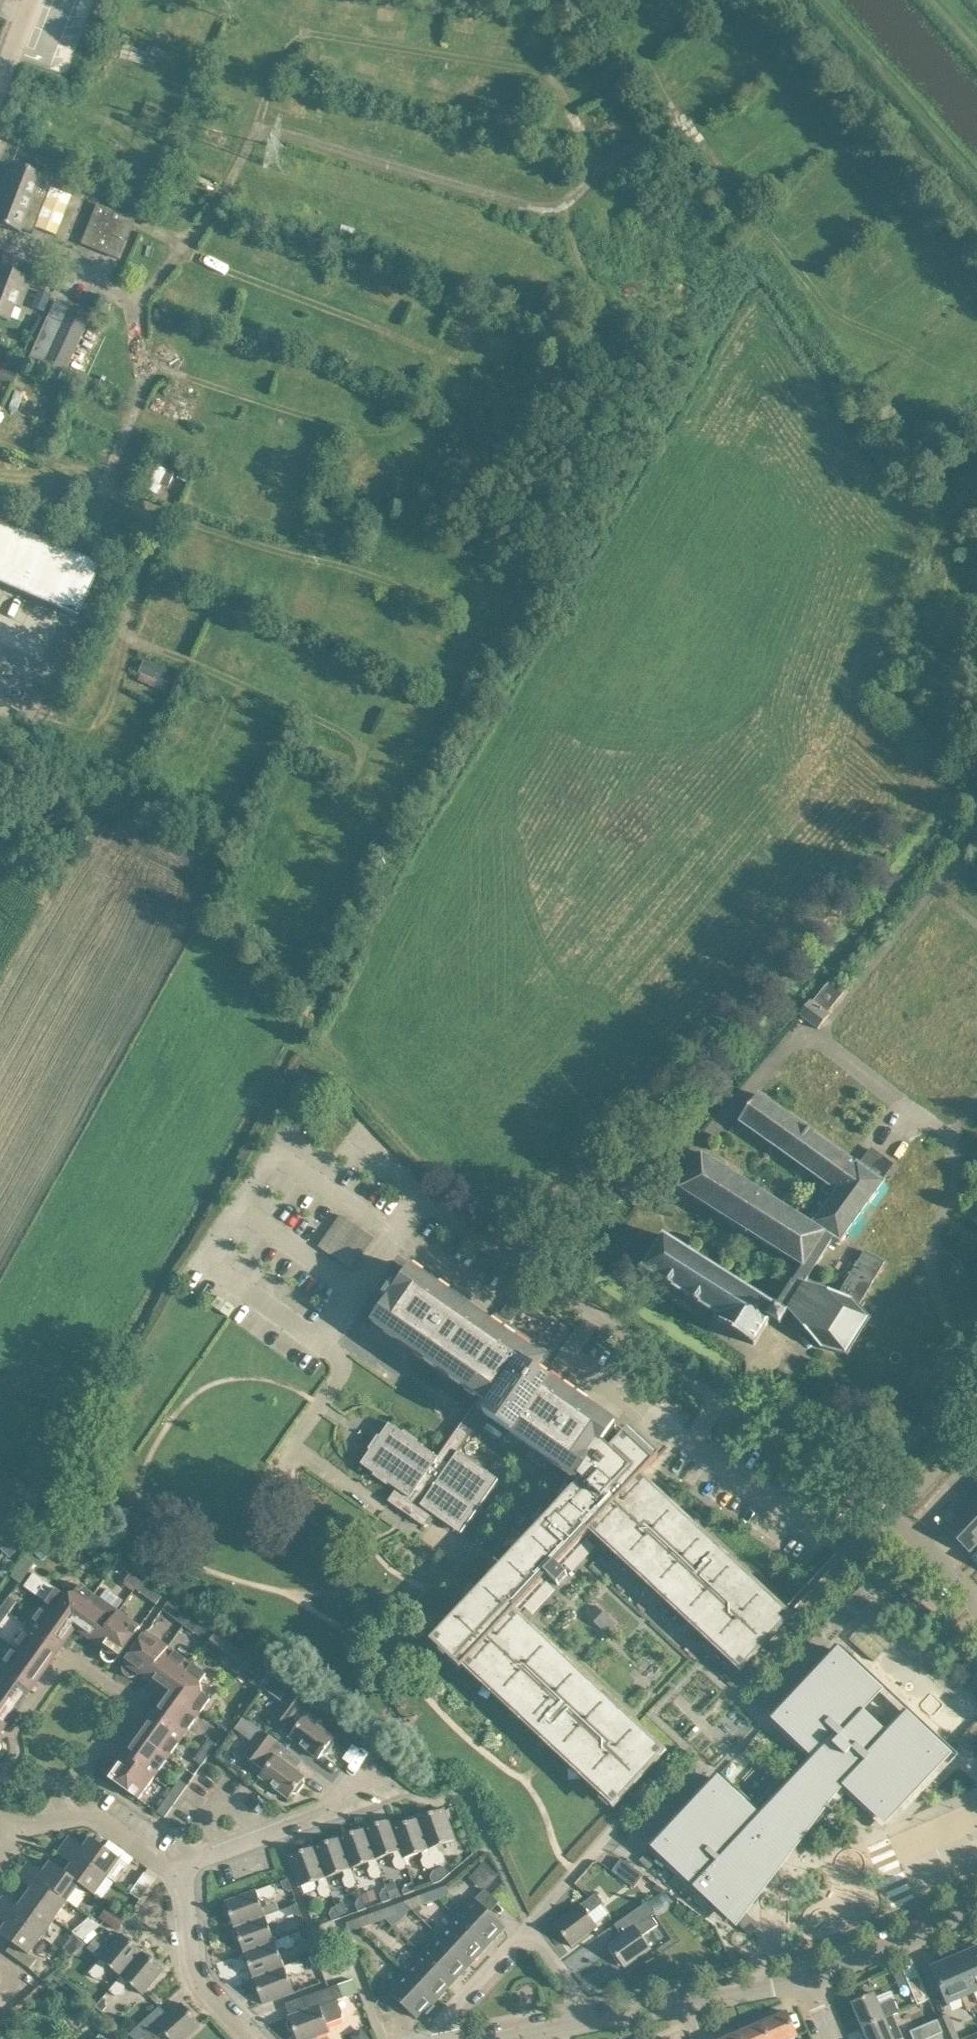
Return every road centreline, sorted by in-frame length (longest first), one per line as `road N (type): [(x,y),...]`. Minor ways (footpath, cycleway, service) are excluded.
road 1 (residential): [(891,1518),(432,1200),(404,1202),(316,1341)]
road 2 (track): [(621,1183),(930,803)]
road 3 (residential): [(46,1823),(97,1752),(111,1753),(142,1704),(73,1658),(18,1734),(22,1751),(0,1784)]
road 4 (residential): [(581,2024),(571,1985),(527,1928),(447,2015),(448,2038)]
road 5 (unclassified): [(187,1879),(200,1862),(406,1793)]
road 6 (residential): [(581,2024),(808,1980)]
road 7 (unclassified): [(253,2038),(188,1975),(187,1879)]
road 8 (residential): [(808,1980),(976,1909)]
road 9 (unclassified): [(187,1879),(91,1813),(46,1823)]
road 10 (unclassified): [(976,1605),(955,1572),(891,1518)]

